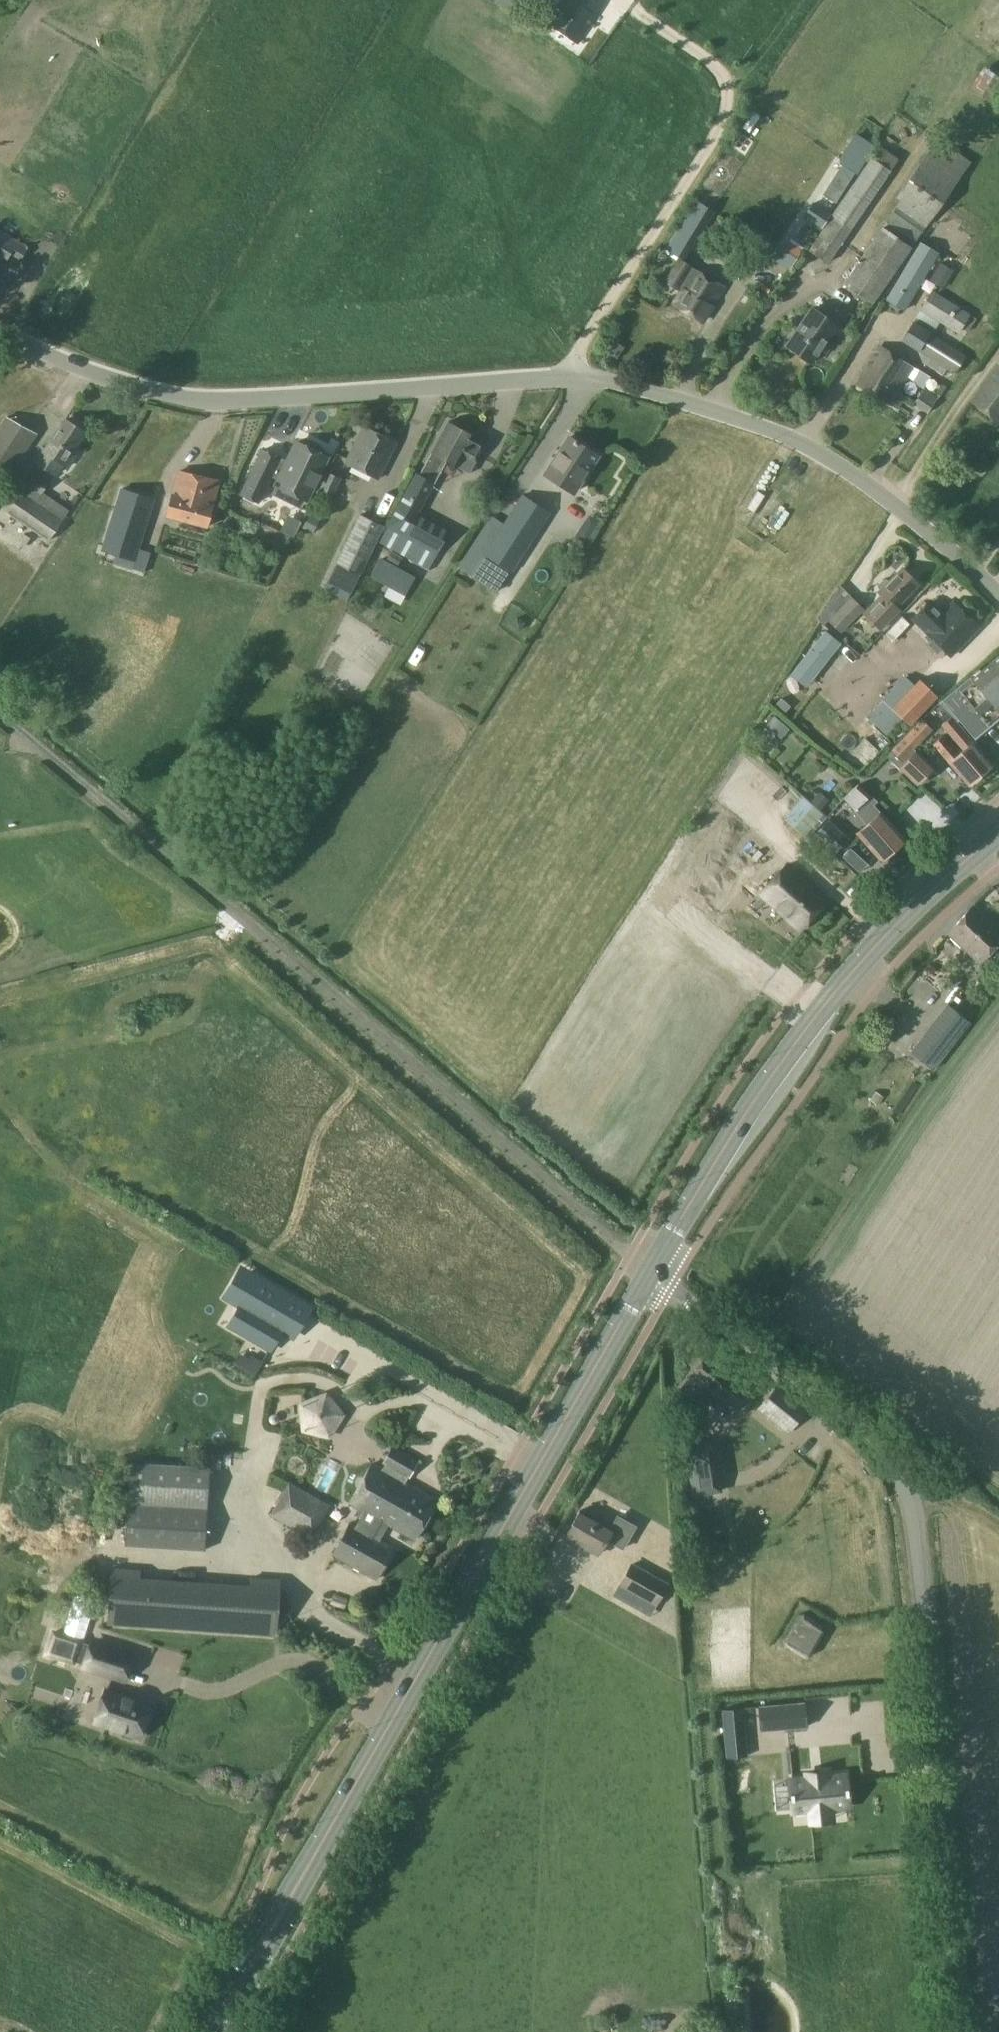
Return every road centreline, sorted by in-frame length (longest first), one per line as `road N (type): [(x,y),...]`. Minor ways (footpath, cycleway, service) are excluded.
road 1 (unclassified): [(998,596),(837,463),(789,436),(645,390),(548,376),(185,398),(0,331)]
road 2 (unclassified): [(958,2031),(916,1548),(903,1488),(851,1419),(649,1271)]
road 3 (secondary): [(211,2031),(649,1271)]
road 4 (secondary): [(649,1271),(819,1008),(907,914),(998,835)]

